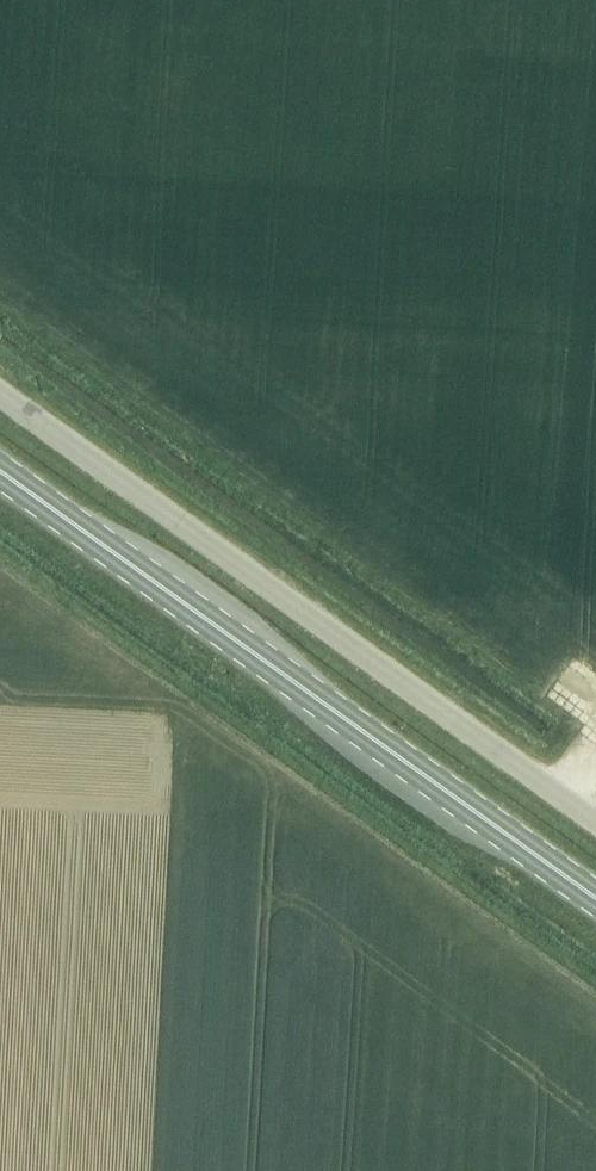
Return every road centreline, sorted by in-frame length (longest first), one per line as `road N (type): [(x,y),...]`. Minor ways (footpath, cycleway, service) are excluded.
road 1 (tertiary): [(595,825),(0,397)]
road 2 (primary): [(595,898),(0,471)]

